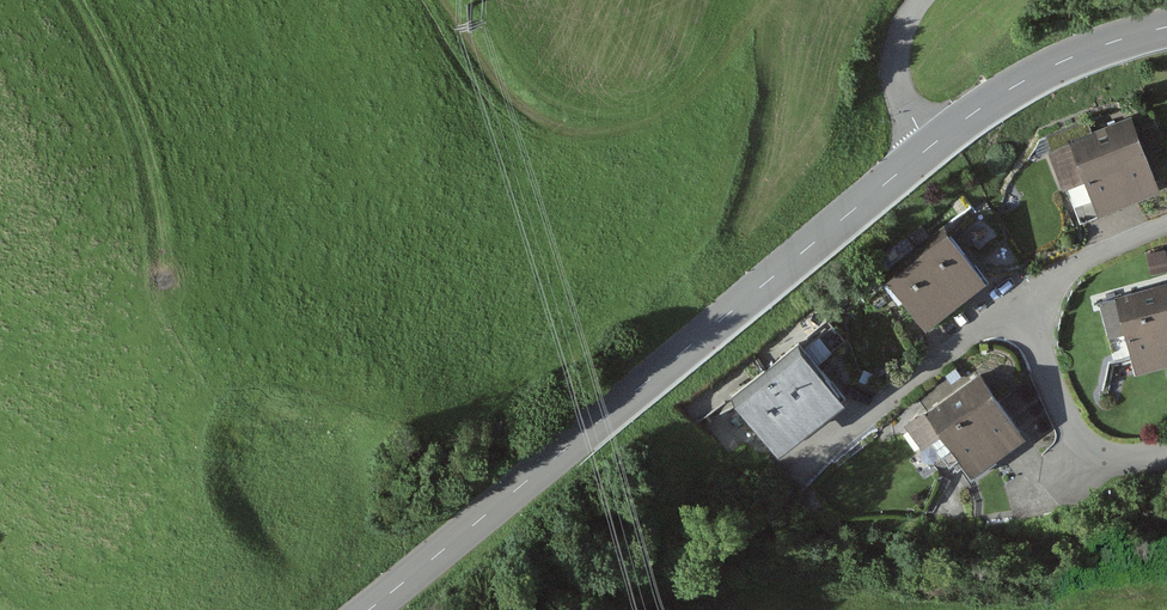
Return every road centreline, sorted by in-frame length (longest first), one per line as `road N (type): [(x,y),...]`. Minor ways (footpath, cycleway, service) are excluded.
road 1 (tertiary): [(784,266),(559,466),(370,609)]
road 2 (track): [(778,0),(712,83),(664,121),(615,136),(571,134),(511,109),(486,84),(433,0)]
road 3 (tertiary): [(784,266),(958,126),(1057,63),(1166,24)]
road 4 (residential): [(1166,454),(1107,459),(1088,450),(1062,408),(1025,300)]
road 5 (residential): [(1025,300),(894,392)]
road 6 (residential): [(1166,227),(1106,251),(1025,300)]

